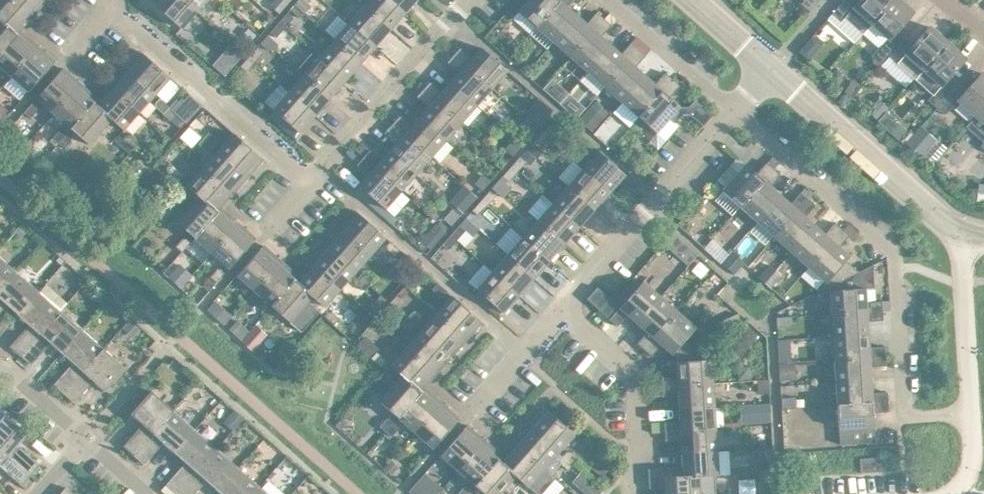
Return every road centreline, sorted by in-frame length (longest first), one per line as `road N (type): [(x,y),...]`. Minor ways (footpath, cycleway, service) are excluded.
road 1 (residential): [(970,409),(908,407),(896,248),(735,106)]
road 2 (residential): [(309,179),(110,4)]
road 3 (residential): [(565,303),(735,106)]
road 4 (unclassified): [(966,231),(771,64)]
road 5 (residential): [(309,179),(462,0)]
road 6 (residential): [(634,493),(633,364),(565,303)]
road 7 (residential): [(970,409),(966,231)]
road 8 (residential): [(735,106),(617,0)]
road 9 (residential): [(467,415),(565,303)]

